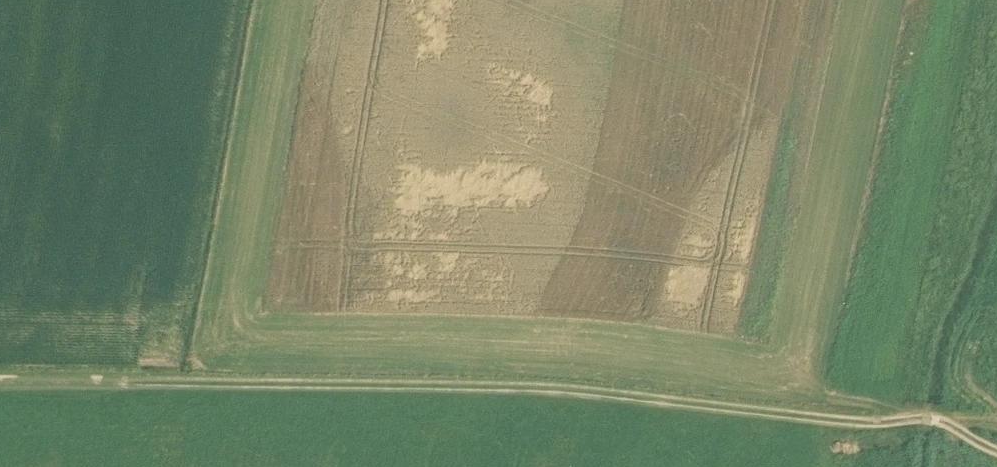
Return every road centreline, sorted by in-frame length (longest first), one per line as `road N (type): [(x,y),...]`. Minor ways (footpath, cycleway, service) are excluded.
road 1 (track): [(996,441),(948,417),(864,427),(579,390),(0,382)]

